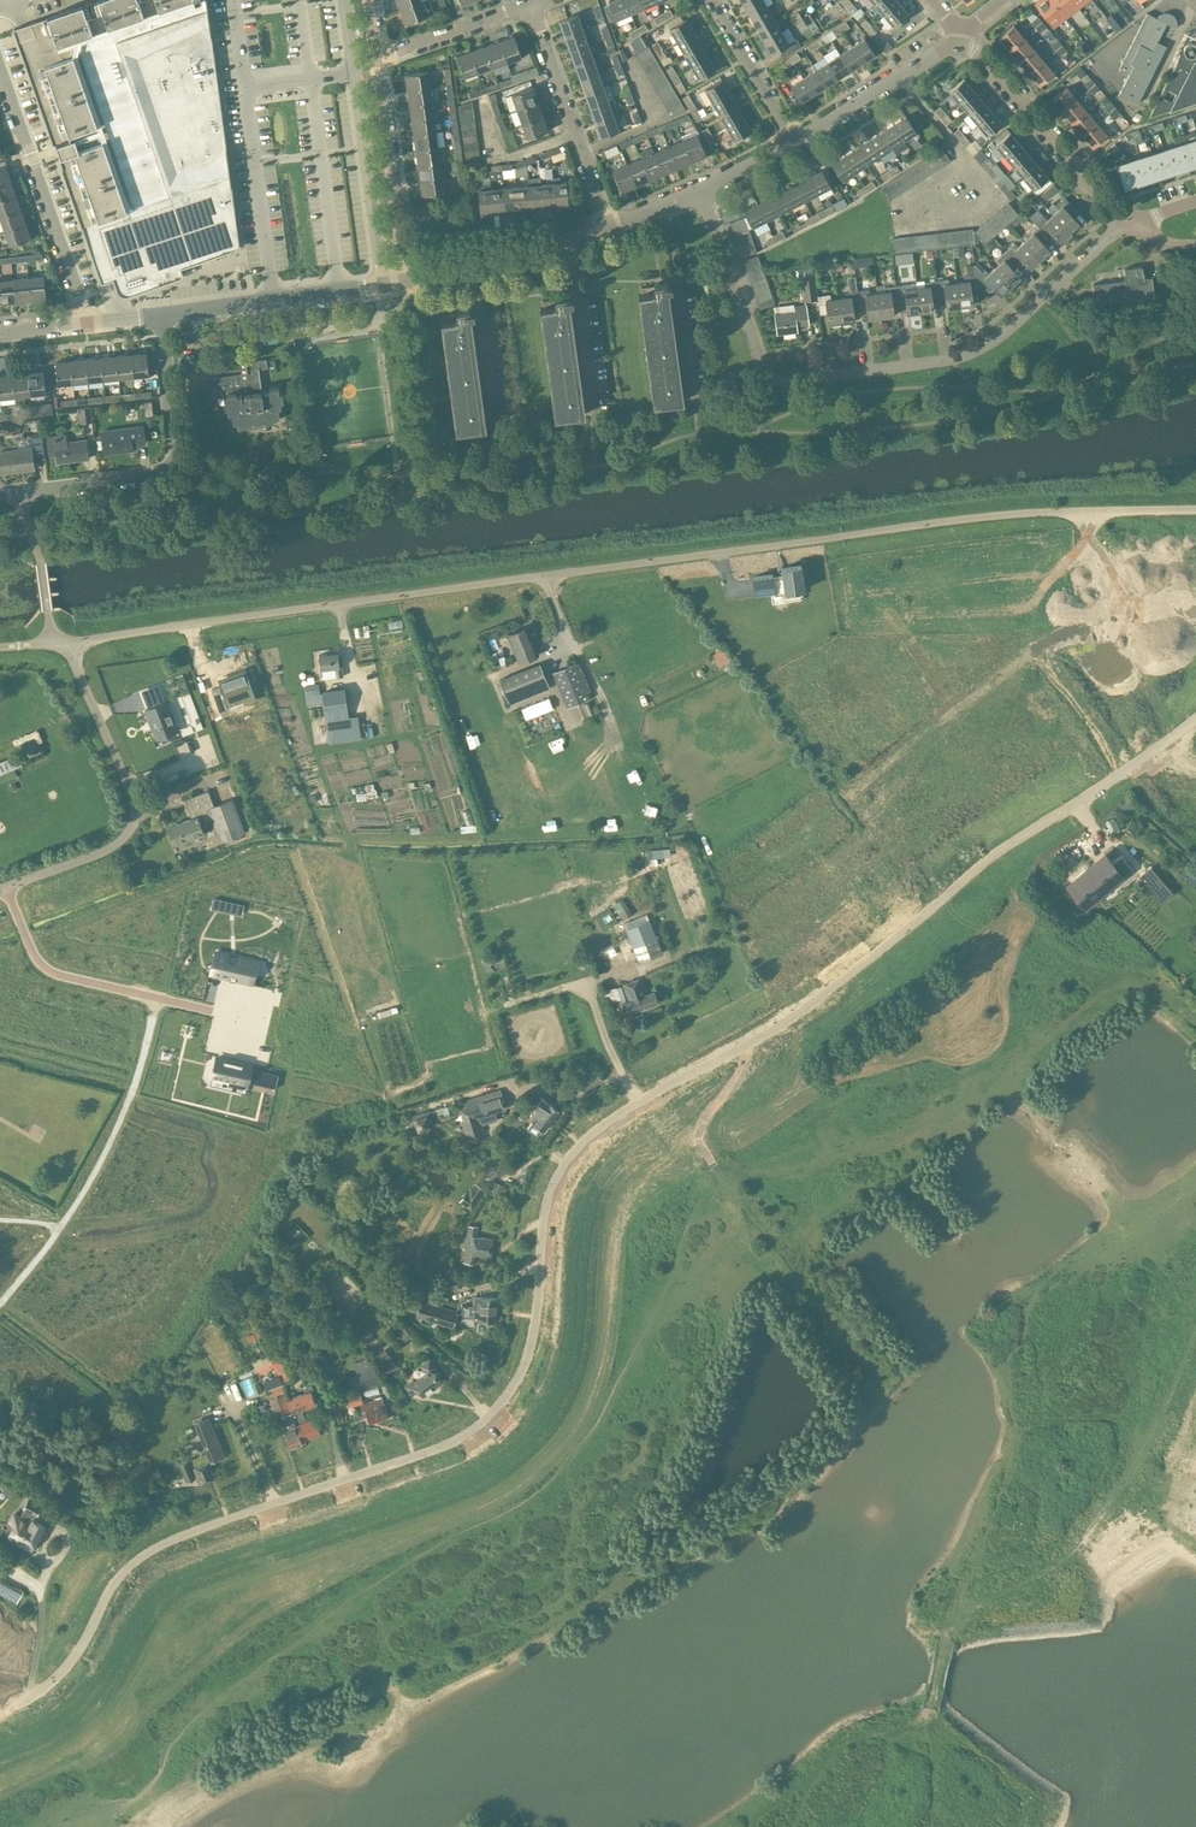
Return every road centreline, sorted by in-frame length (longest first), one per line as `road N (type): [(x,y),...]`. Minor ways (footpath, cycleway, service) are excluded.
road 1 (unclassified): [(0,1712),(58,1676),(136,1560),(158,1545),(448,1446),(502,1401),(522,1369),(536,1321),(549,1196),(589,1135),(778,1026),(990,856),(1195,716)]
road 2 (unclassified): [(63,643),(1008,513),(1195,510)]
road 3 (residential): [(1125,223),(981,352),(785,383),(762,372),(700,193)]
road 4 (unclassified): [(6,888),(40,963),(159,999),(140,1073),(101,1161),(0,1302)]
road 5 (unclassified): [(6,888),(114,845),(135,820),(130,787),(63,643)]
road 6 (residential): [(165,314),(176,454),(162,469),(0,493)]
road 7 (residential): [(384,284),(346,0)]
road 8 (residential): [(86,325),(0,74)]
road 9 (residential): [(1125,223),(959,33)]
road 10 (residential): [(608,229),(530,4)]
road 11 (residential): [(405,282),(375,58)]
road 12 (residential): [(165,314),(384,284)]
road 13 (residential): [(791,146),(959,33)]
road 14 (residential): [(695,398),(667,208)]
road 15 (residential): [(595,410),(573,242)]
road 16 (residential): [(791,146),(709,0)]
road 17 (residential): [(375,58),(530,4)]
road 18 (residential): [(497,424),(476,266)]

